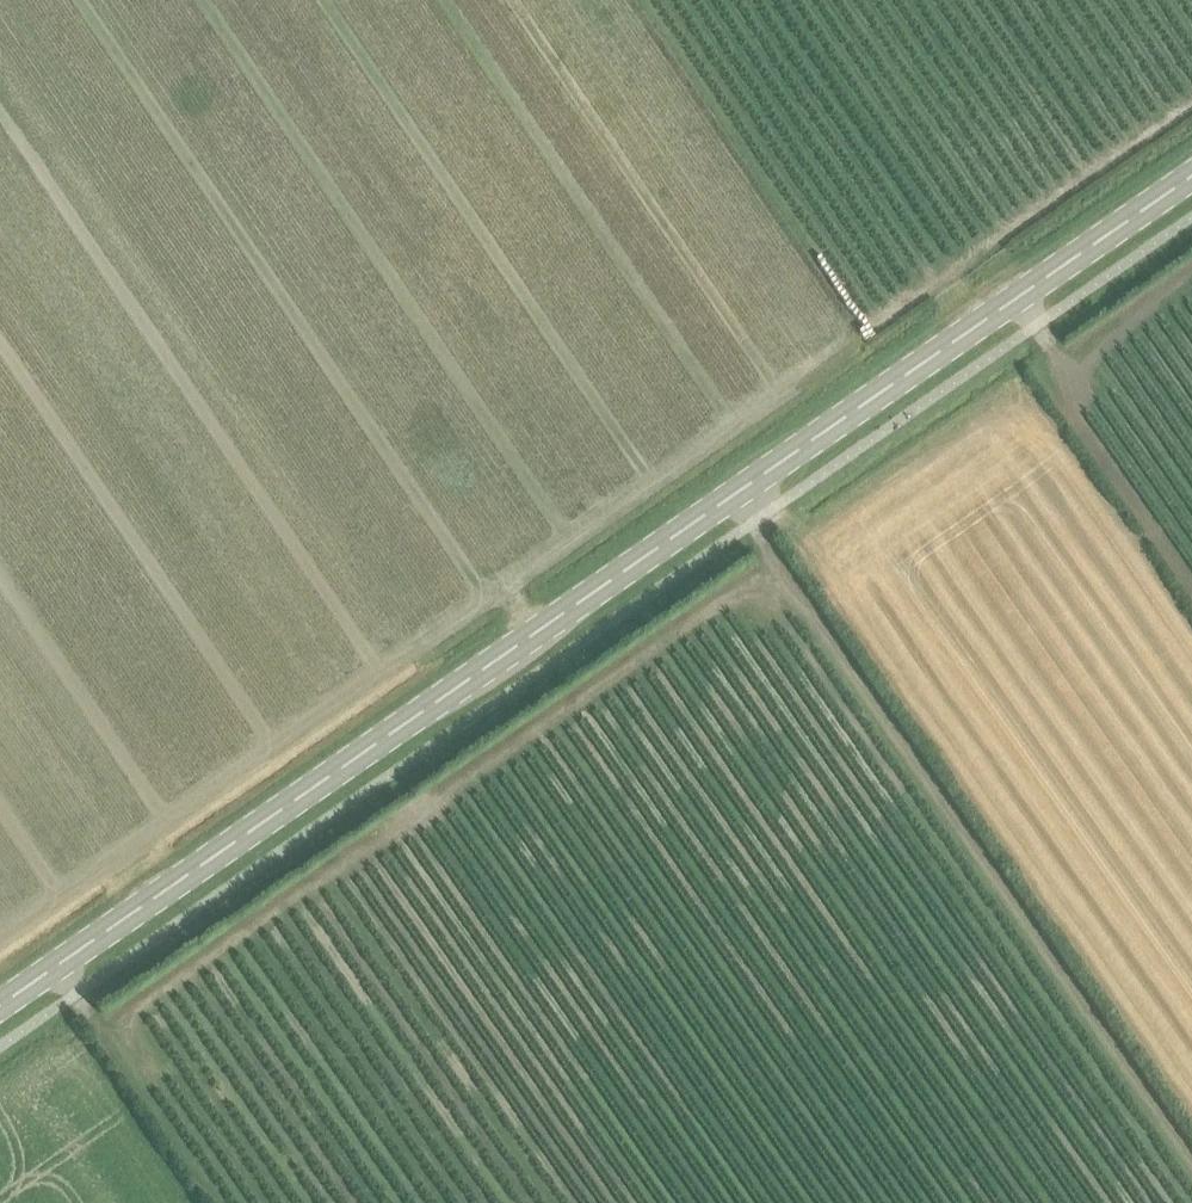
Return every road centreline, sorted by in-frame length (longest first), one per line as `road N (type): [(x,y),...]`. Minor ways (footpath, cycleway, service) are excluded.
road 1 (tertiary): [(0,1002),(1191,175)]

